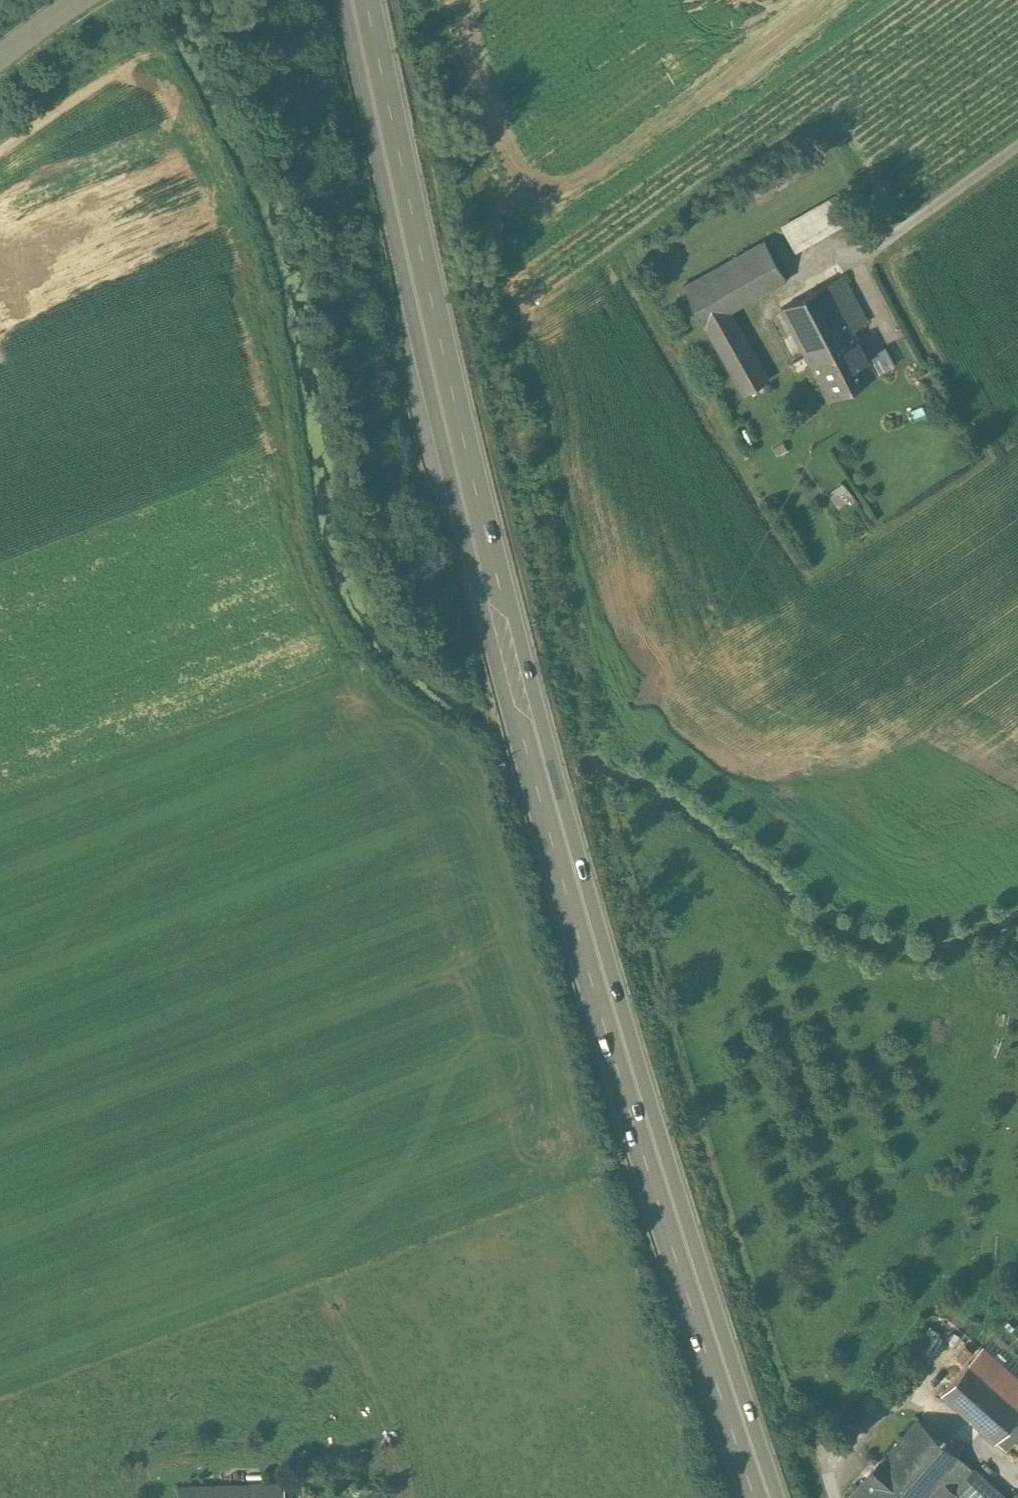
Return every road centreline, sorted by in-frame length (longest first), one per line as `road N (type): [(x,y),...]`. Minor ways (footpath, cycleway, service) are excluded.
road 1 (trunk): [(360,0),(414,261),(543,781),(762,1497)]

